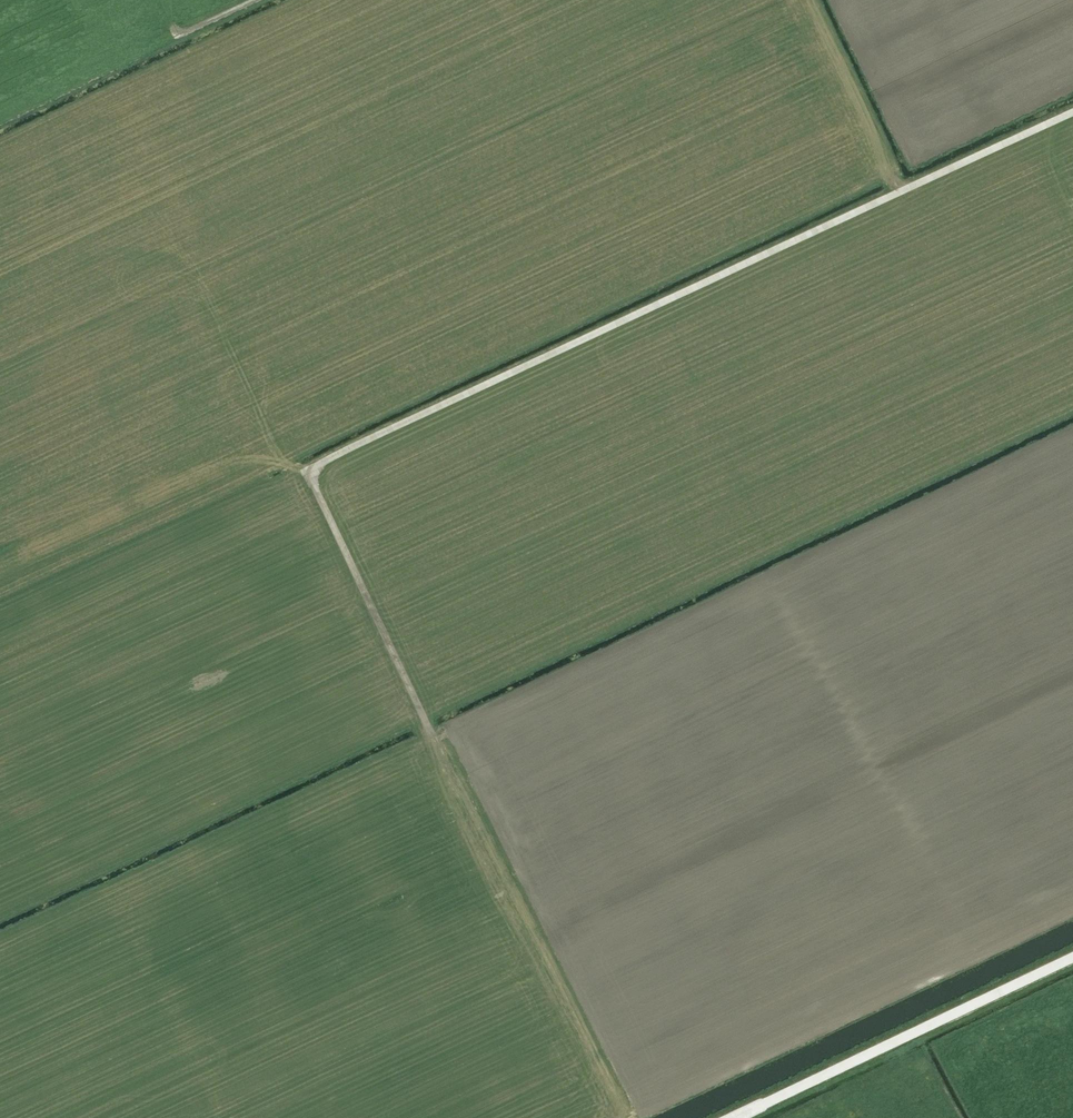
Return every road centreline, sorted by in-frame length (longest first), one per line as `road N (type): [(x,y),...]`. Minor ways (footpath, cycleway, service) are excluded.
road 1 (unclassified): [(736,1117),(1072,959)]

